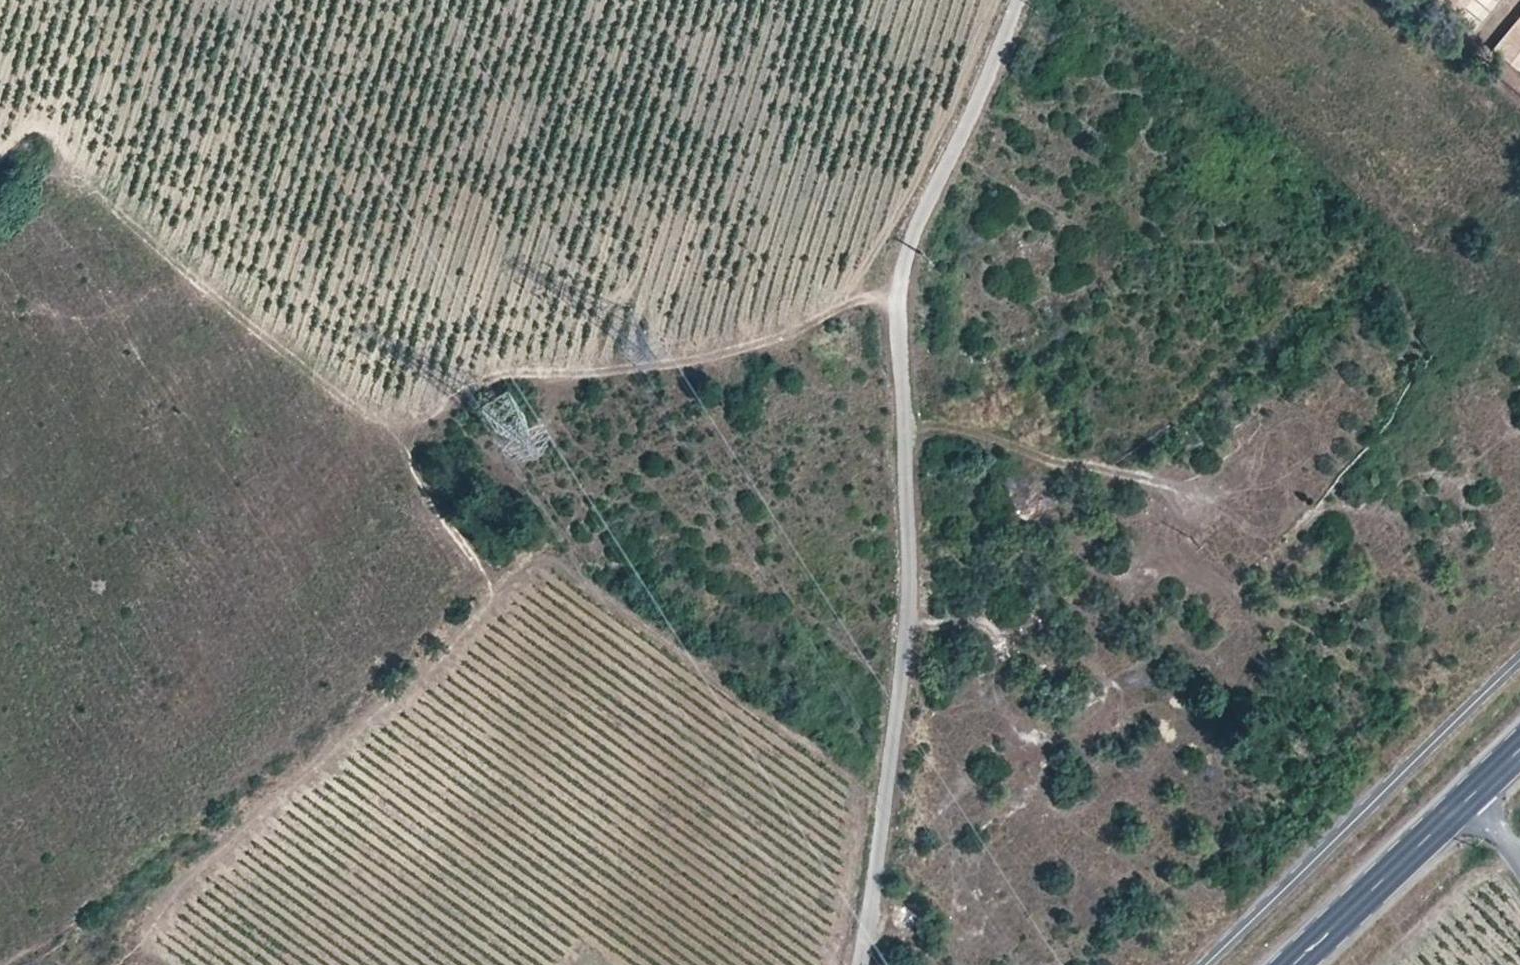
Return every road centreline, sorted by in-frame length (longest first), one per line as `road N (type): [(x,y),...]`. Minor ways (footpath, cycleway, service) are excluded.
road 1 (track): [(857,964),(913,568),(898,328),(903,267),(1017,0)]
road 2 (secondary): [(1300,964),(1481,795)]

